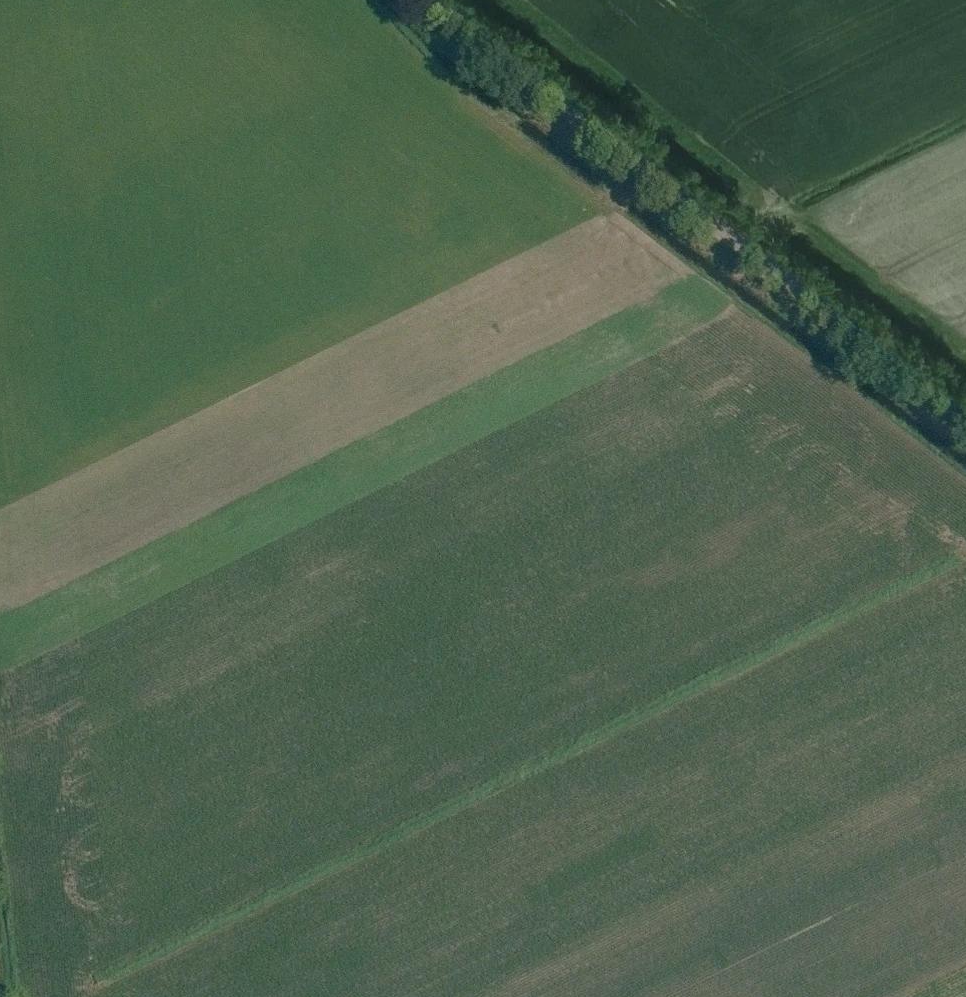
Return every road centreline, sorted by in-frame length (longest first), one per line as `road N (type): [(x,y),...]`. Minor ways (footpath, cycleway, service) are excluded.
road 1 (unclassified): [(965,424),(420,0)]

